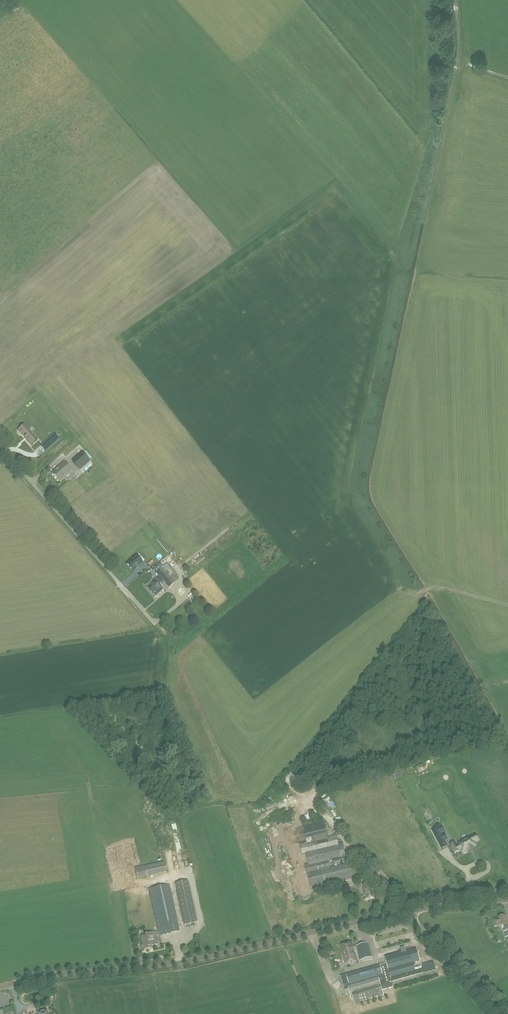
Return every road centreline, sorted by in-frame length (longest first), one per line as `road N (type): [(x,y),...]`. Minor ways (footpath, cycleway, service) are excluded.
road 1 (tertiary): [(69,974),(203,960),(408,912)]
road 2 (unclassified): [(155,624),(0,446)]
road 3 (unclassified): [(494,1013),(408,912)]
road 4 (residential): [(55,926),(49,868),(39,865),(30,813)]

